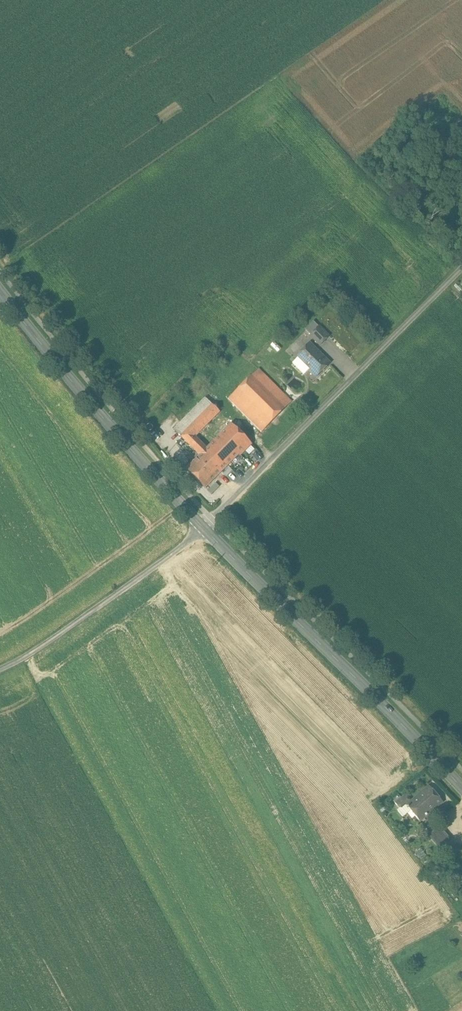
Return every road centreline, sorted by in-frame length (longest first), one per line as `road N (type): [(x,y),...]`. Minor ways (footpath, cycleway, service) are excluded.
road 1 (secondary): [(461,784),(207,525)]
road 2 (track): [(207,525),(461,269)]
road 3 (secondary): [(207,525),(76,378),(0,275)]
road 4 (residential): [(0,666),(207,525)]

